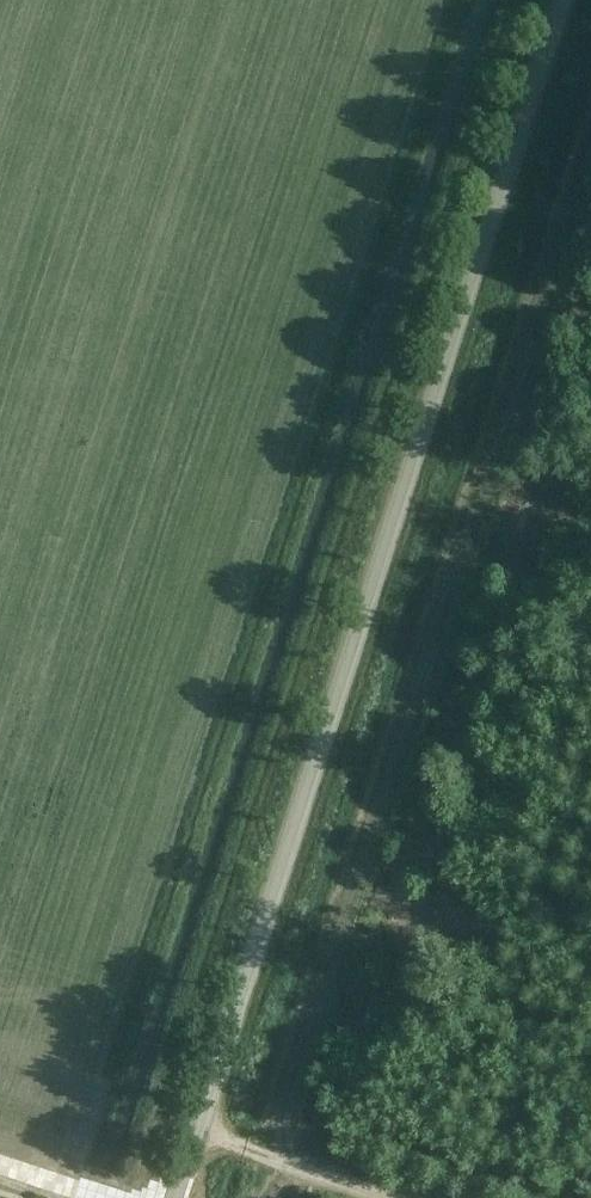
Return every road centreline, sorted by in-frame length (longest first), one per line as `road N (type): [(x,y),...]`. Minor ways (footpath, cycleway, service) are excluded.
road 1 (unclassified): [(181,1197),(567,0)]
road 2 (track): [(288,1167),(296,1106),(590,175)]

